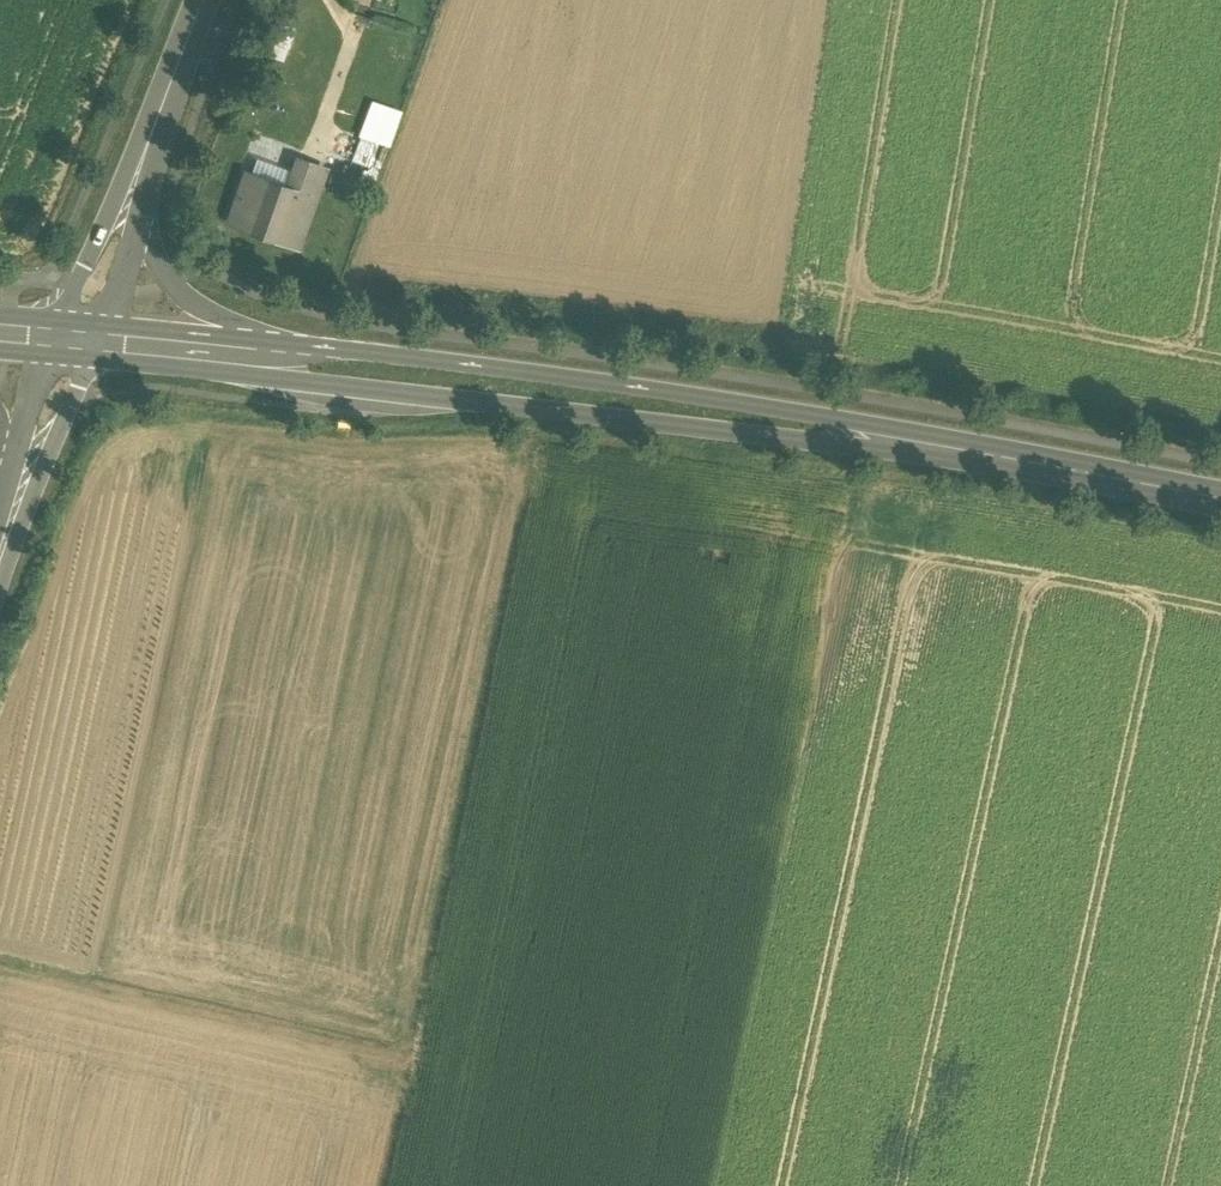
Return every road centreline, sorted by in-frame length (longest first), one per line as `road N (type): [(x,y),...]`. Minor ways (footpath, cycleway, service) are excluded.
road 1 (secondary): [(1220,497),(806,426),(333,363)]
road 2 (track): [(0,973),(425,1072)]
road 3 (secondary): [(333,363),(194,305),(168,276),(164,189),(144,173)]
road 4 (secondary): [(333,363),(80,343)]
road 5 (secondary): [(204,0),(144,173)]
road 6 (secondary): [(144,173),(80,343)]
road 7 (secondary): [(80,343),(18,511)]

